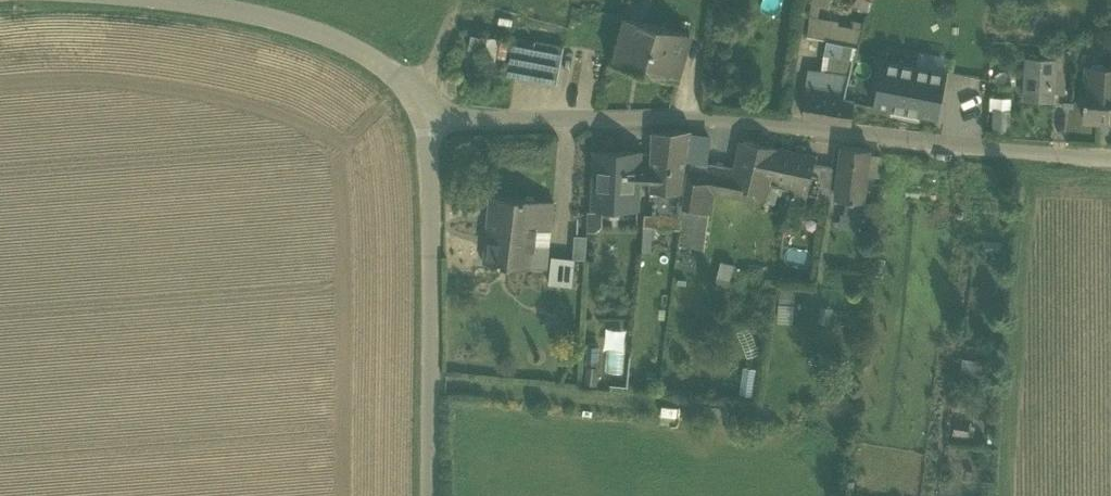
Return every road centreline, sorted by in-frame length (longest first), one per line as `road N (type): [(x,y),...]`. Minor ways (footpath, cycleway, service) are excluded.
road 1 (unclassified): [(427,109),(474,121),(716,114),(943,146),(1110,158)]
road 2 (unclassified): [(427,109),(429,495)]
road 3 (unclassified): [(170,0),(325,34),(388,72),(427,109)]

